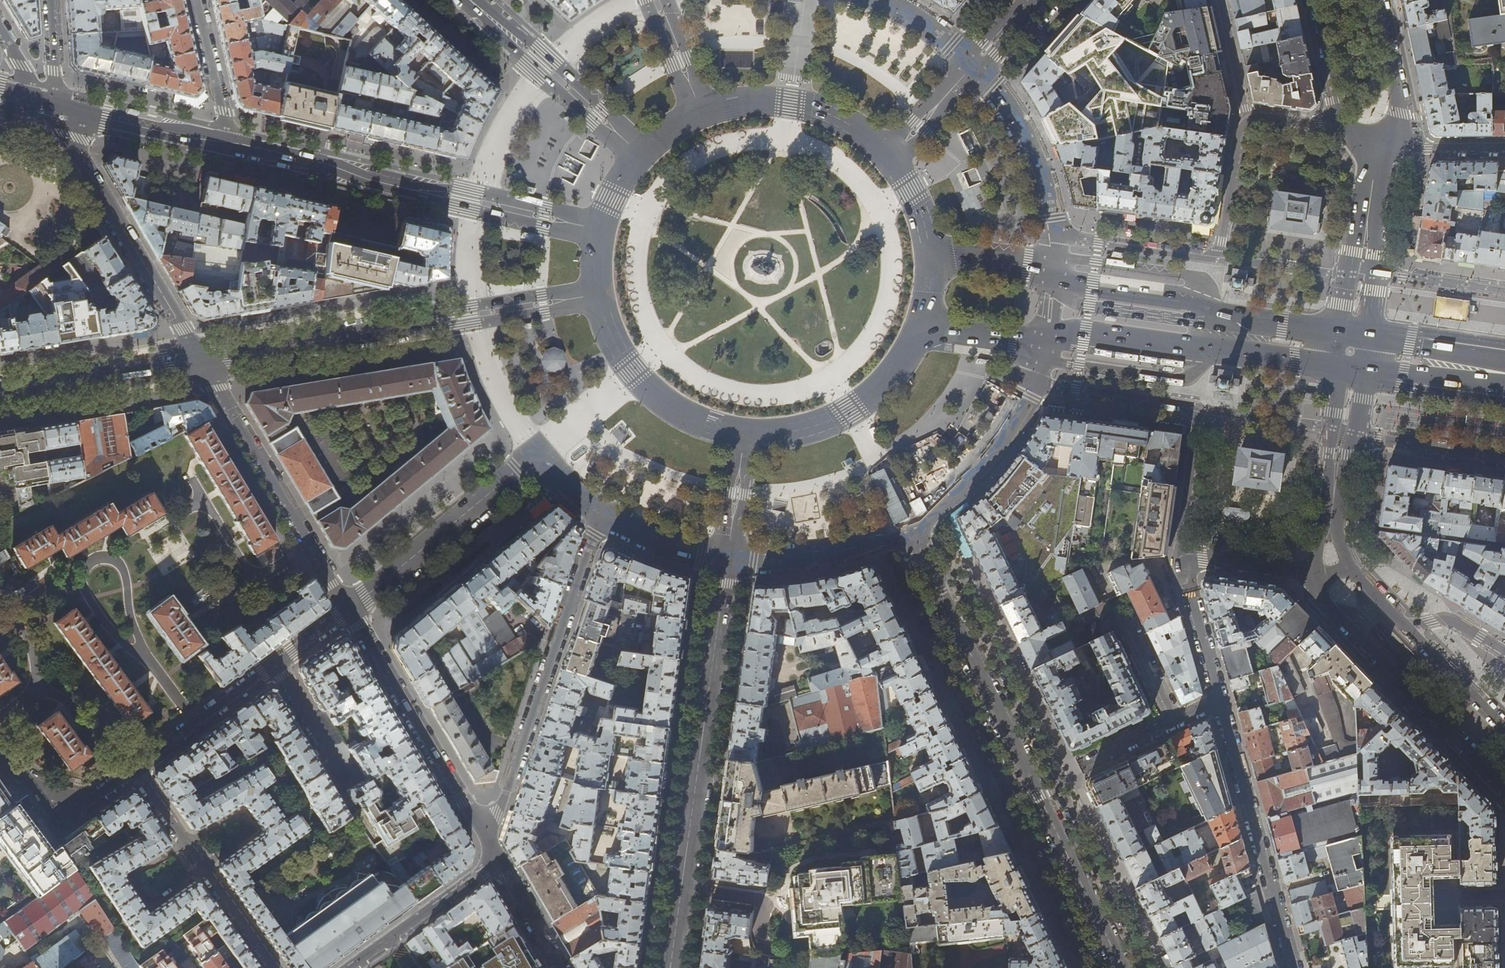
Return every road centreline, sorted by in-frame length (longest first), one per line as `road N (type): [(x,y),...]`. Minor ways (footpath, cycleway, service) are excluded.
road 1 (residential): [(909,523),(1122,967)]
road 2 (tertiary): [(727,559),(671,967)]
road 3 (secondary): [(597,294),(201,360)]
road 4 (primary): [(600,230),(222,142)]
road 5 (residential): [(487,844),(601,511)]
road 6 (residential): [(1034,384),(1199,409),(1176,557)]
road 7 (residential): [(1247,121),(1216,258),(1056,237)]
road 8 (residential): [(201,360),(48,101)]
road 9 (primary): [(1047,346),(1084,336),(1339,369)]
road 10 (primary): [(1344,333),(1057,279)]
road 11 (residential): [(349,609),(201,360)]
road 12 (primary): [(1314,577),(1319,599),(1504,790)]
road 13 (residential): [(1218,700),(1293,967)]
road 14 (residential): [(487,844),(349,609)]
road 15 (residential): [(349,609),(538,454)]
road 16 (residential): [(132,770),(274,967)]
road 17 (secondary): [(472,0),(640,154)]
road 18 (primary): [(744,436),(801,433),(851,414),(896,374),(924,326)]
road 19 (primary): [(597,294),(616,350),(651,393),(694,422),(744,436)]
road 20 (primary): [(892,157),(845,120),(789,102),(701,112)]
road 21 (secondary): [(201,360),(0,392)]
road 22 (residential): [(1056,237),(1019,122),(974,64)]
road 23 (residential): [(909,523),(989,456),(1034,384)]
road 24 (residential): [(727,559),(826,555),(909,523)]
road 25 (residential): [(352,967),(498,861)]
road 26 (residential): [(276,664),(132,770)]
road 27 (primary): [(222,142),(48,101)]
road 28 (residential): [(132,770),(95,797),(40,786),(0,754)]
road 29 (residential): [(1504,455),(1355,434)]
road 30 (residential): [(1176,557),(1218,700)]
road 31 (primary): [(1332,431),(1314,577)]
road 32 (primary): [(1390,144),(1398,98),(1378,0)]
road 33 (primary): [(1352,134),(1365,160),(1350,275)]
road 34 (residential): [(222,142),(197,0)]
road 35 (primary): [(1362,371),(1504,391)]
road 36 (primary): [(1314,0),(1336,100),(1352,134)]
road 37 (residential): [(1176,557),(1314,577)]
road 38 (primary): [(1504,356),(1367,337)]
road 39 (primary): [(1504,727),(1409,629)]
road 40 (residential): [(727,559),(662,543),(601,511)]
road 41 (primary): [(1347,566),(1338,529),(1355,434)]
road 42 (residential): [(276,664),(344,779)]
road 43 (residential): [(1504,291),(1374,273)]
road 44 (primary): [(1374,273),(1390,144)]
road 45 (residential): [(1176,721),(1117,606)]
road 46 (primary): [(1057,279),(1026,267),(933,254)]
road 47 (primary): [(924,326),(1047,346)]
road 48 (tertiary): [(744,436),(727,559)]
road 49 (secondary): [(892,157),(974,64)]
road 50 (residential): [(1221,0),(1247,121)]
road 51 (residential): [(559,967),(498,861)]
road 52 (secondary): [(701,112),(655,0)]

